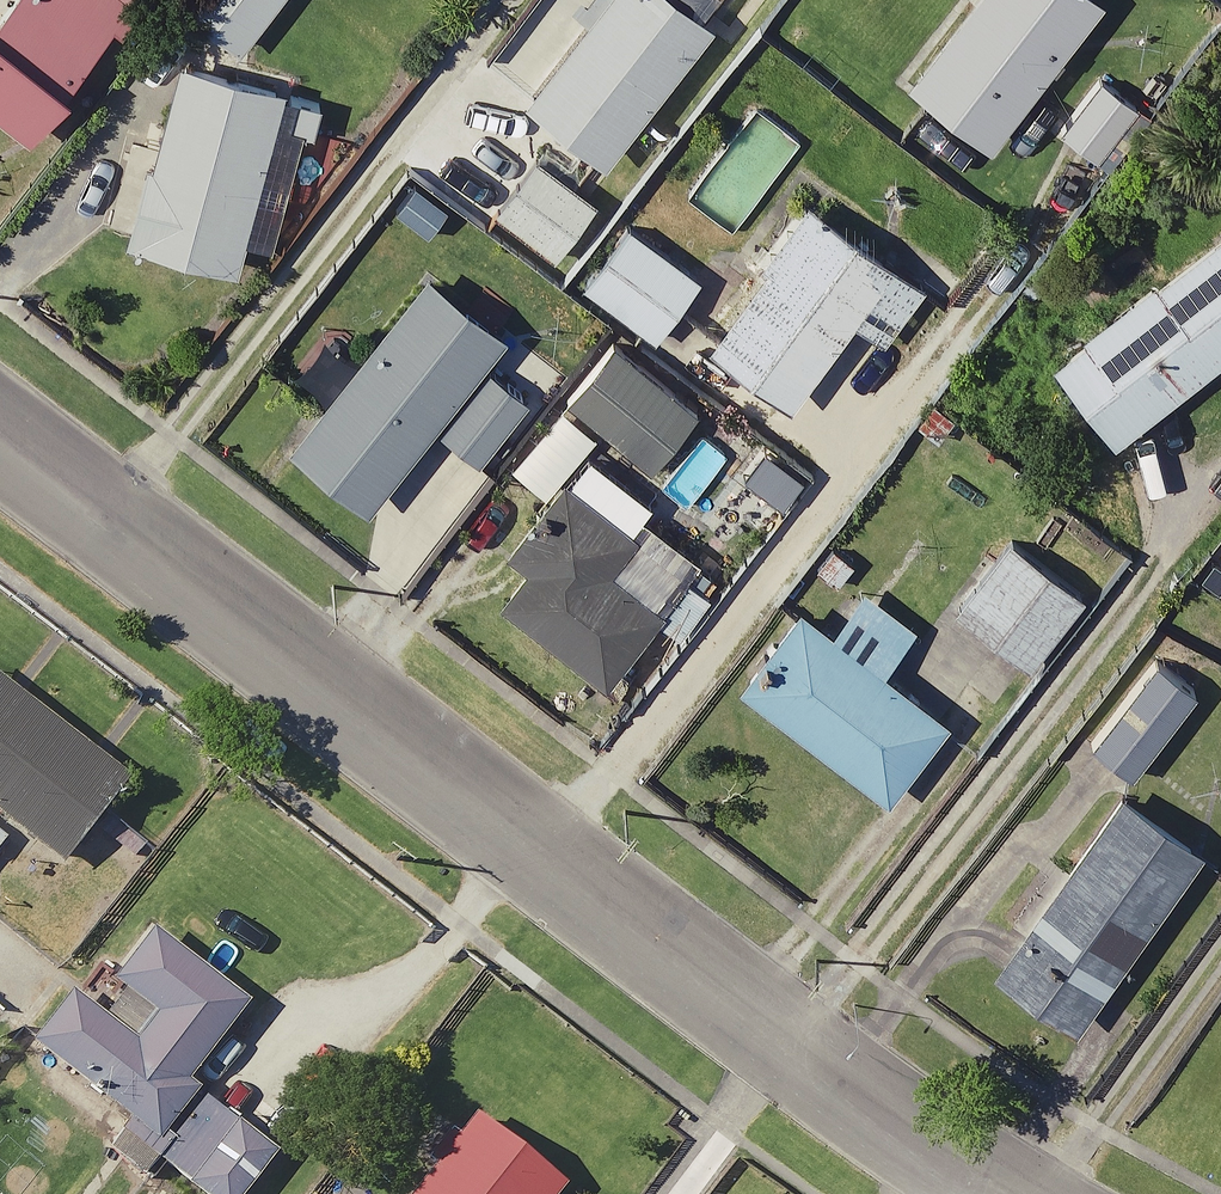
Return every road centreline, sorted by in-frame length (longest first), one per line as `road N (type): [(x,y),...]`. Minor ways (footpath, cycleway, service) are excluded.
road 1 (residential): [(0,434),(906,1132),(1001,1193)]

